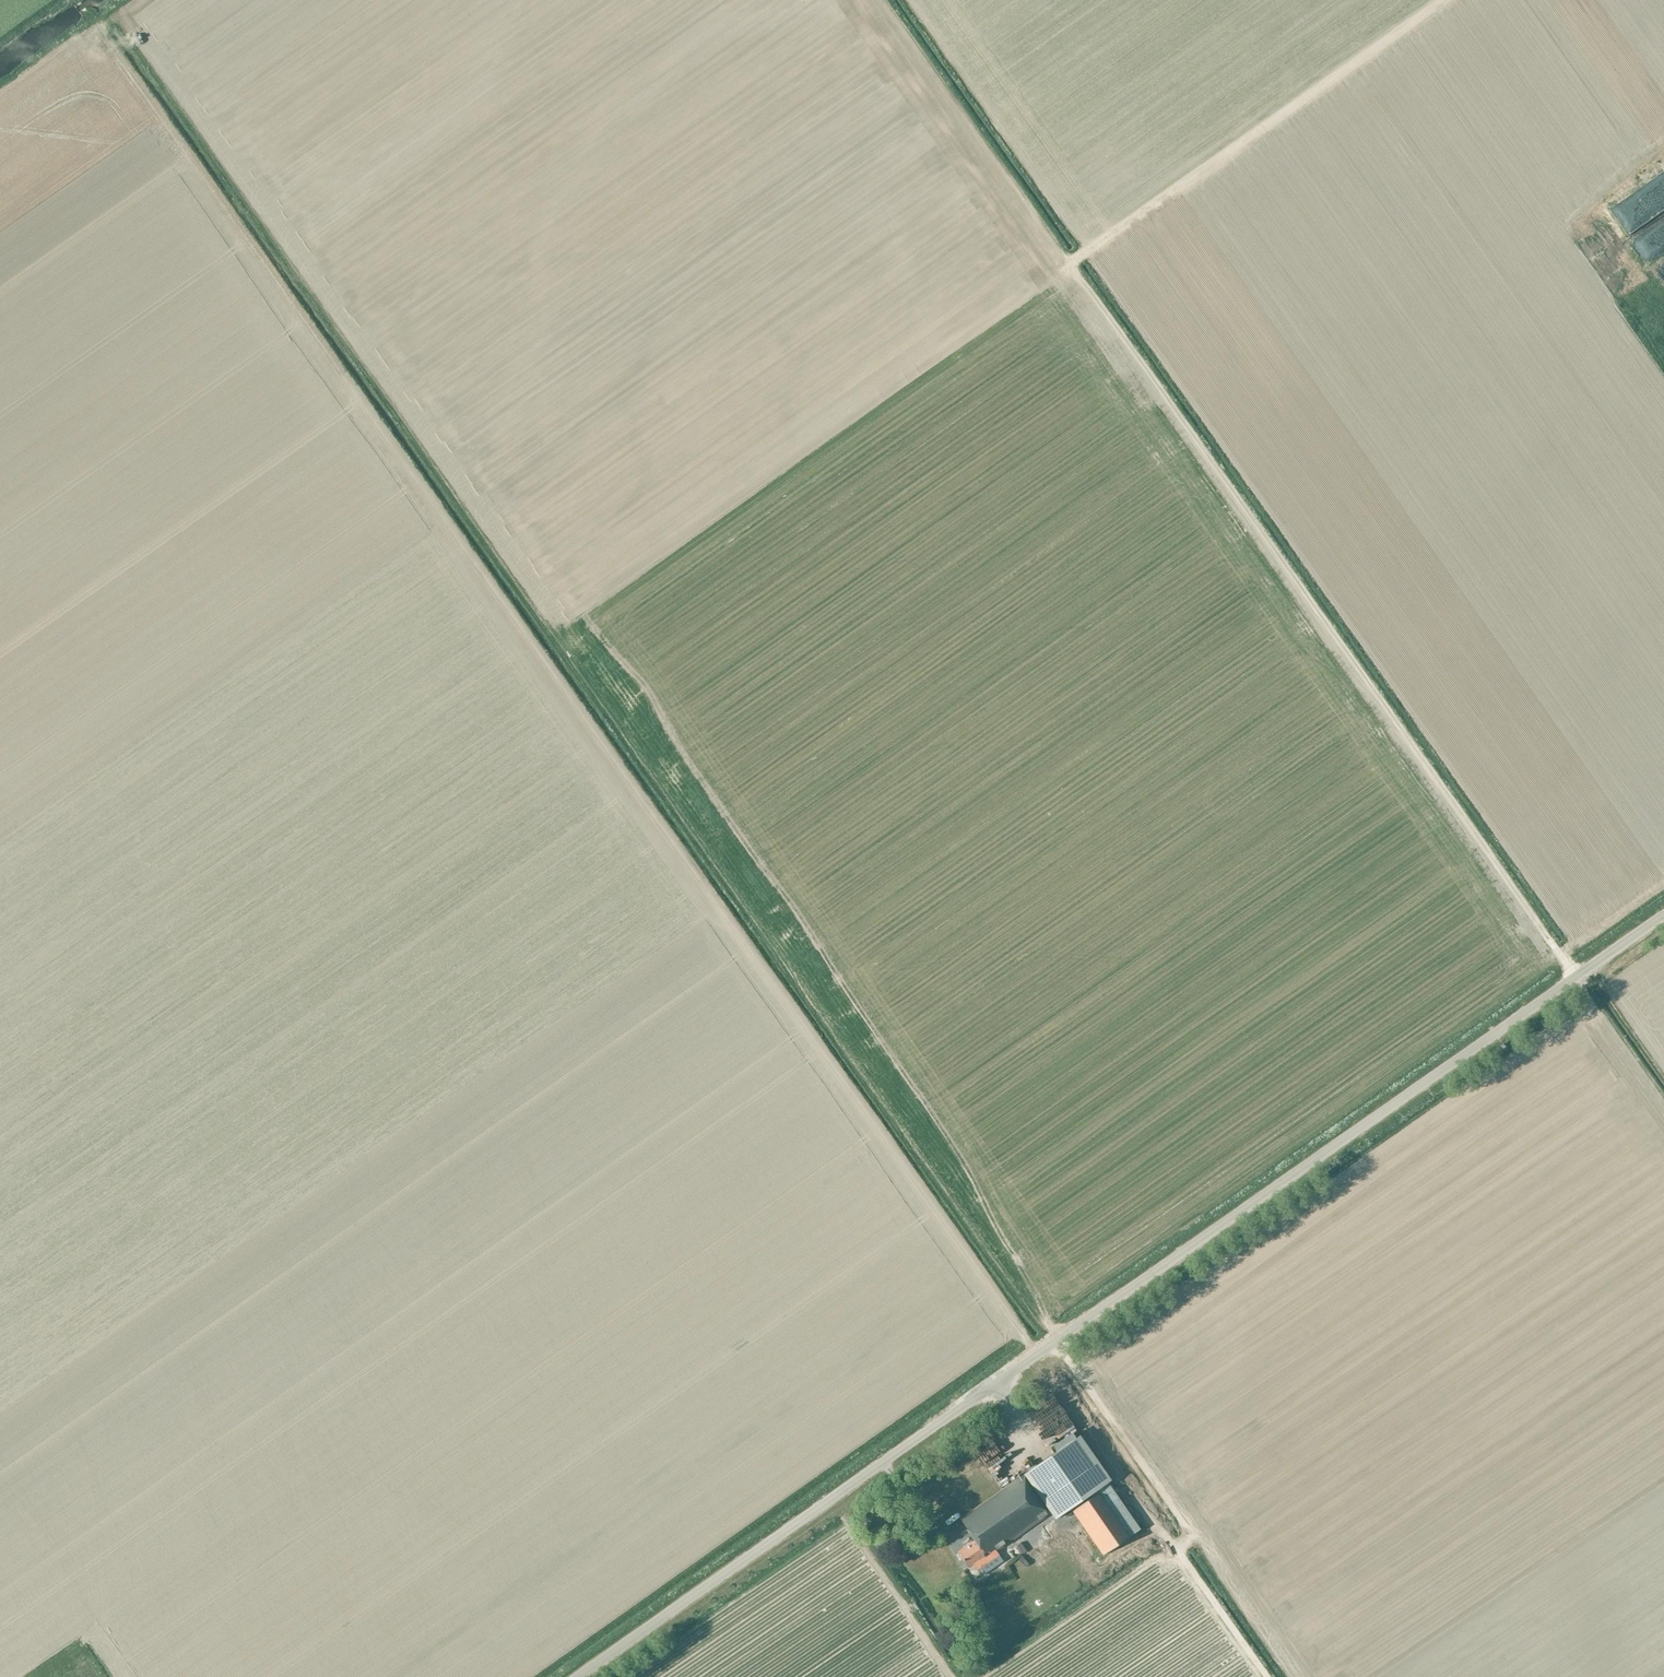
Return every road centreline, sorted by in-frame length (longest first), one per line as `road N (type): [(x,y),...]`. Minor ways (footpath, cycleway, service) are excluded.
road 1 (unclassified): [(578,1676),(1663,915)]

